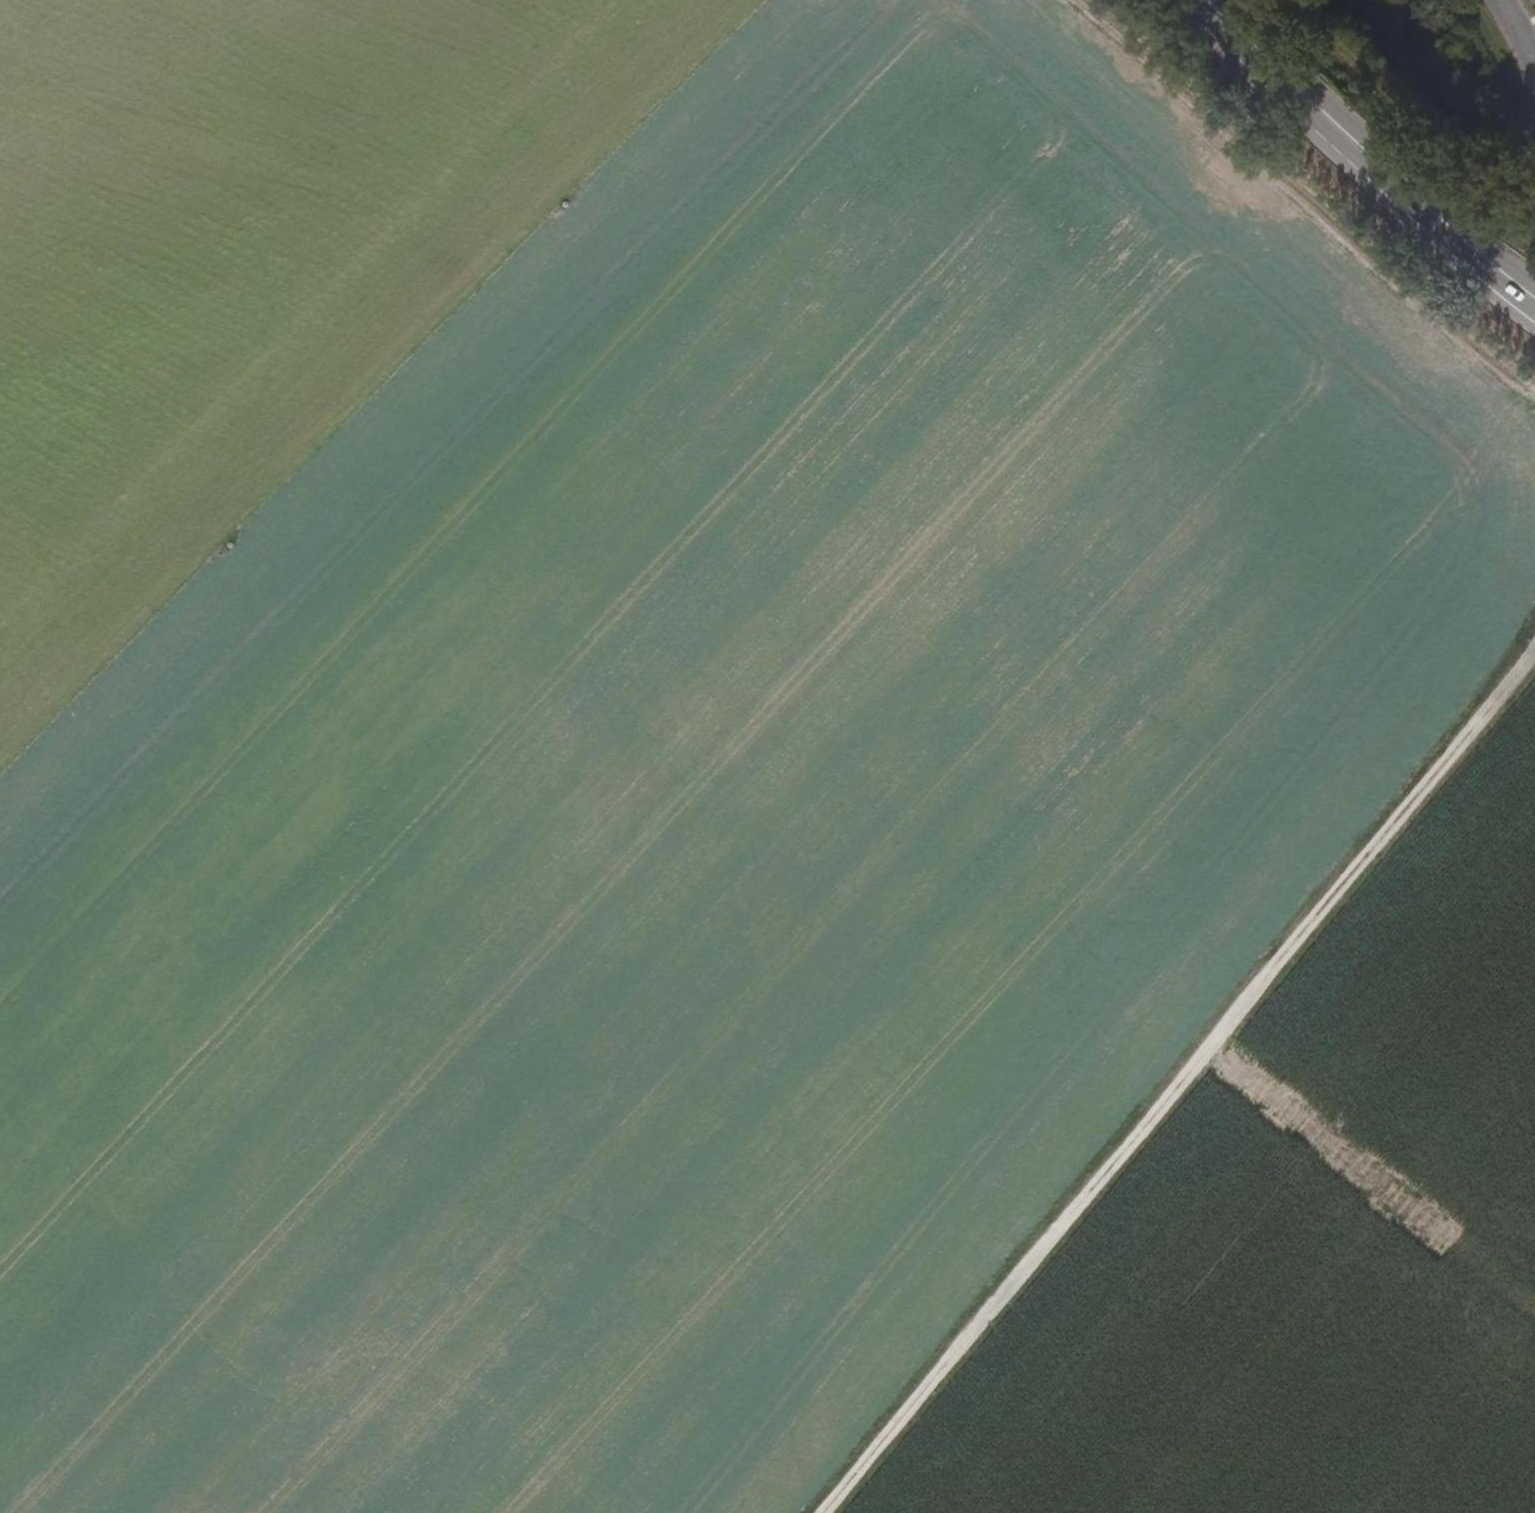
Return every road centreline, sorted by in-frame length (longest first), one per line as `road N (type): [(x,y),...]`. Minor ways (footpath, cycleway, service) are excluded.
road 1 (track): [(832,1512),(1534,655)]
road 2 (tertiary): [(1534,296),(1255,47)]

